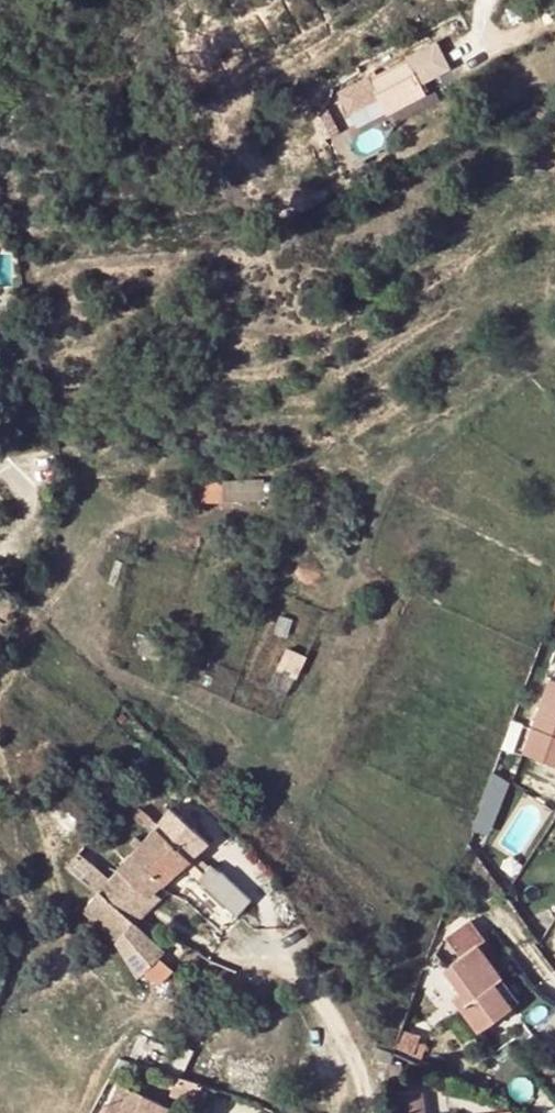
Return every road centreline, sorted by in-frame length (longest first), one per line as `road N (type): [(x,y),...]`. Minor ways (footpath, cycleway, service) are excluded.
road 1 (residential): [(368,1112),(370,1100),(326,1015),(267,958)]

